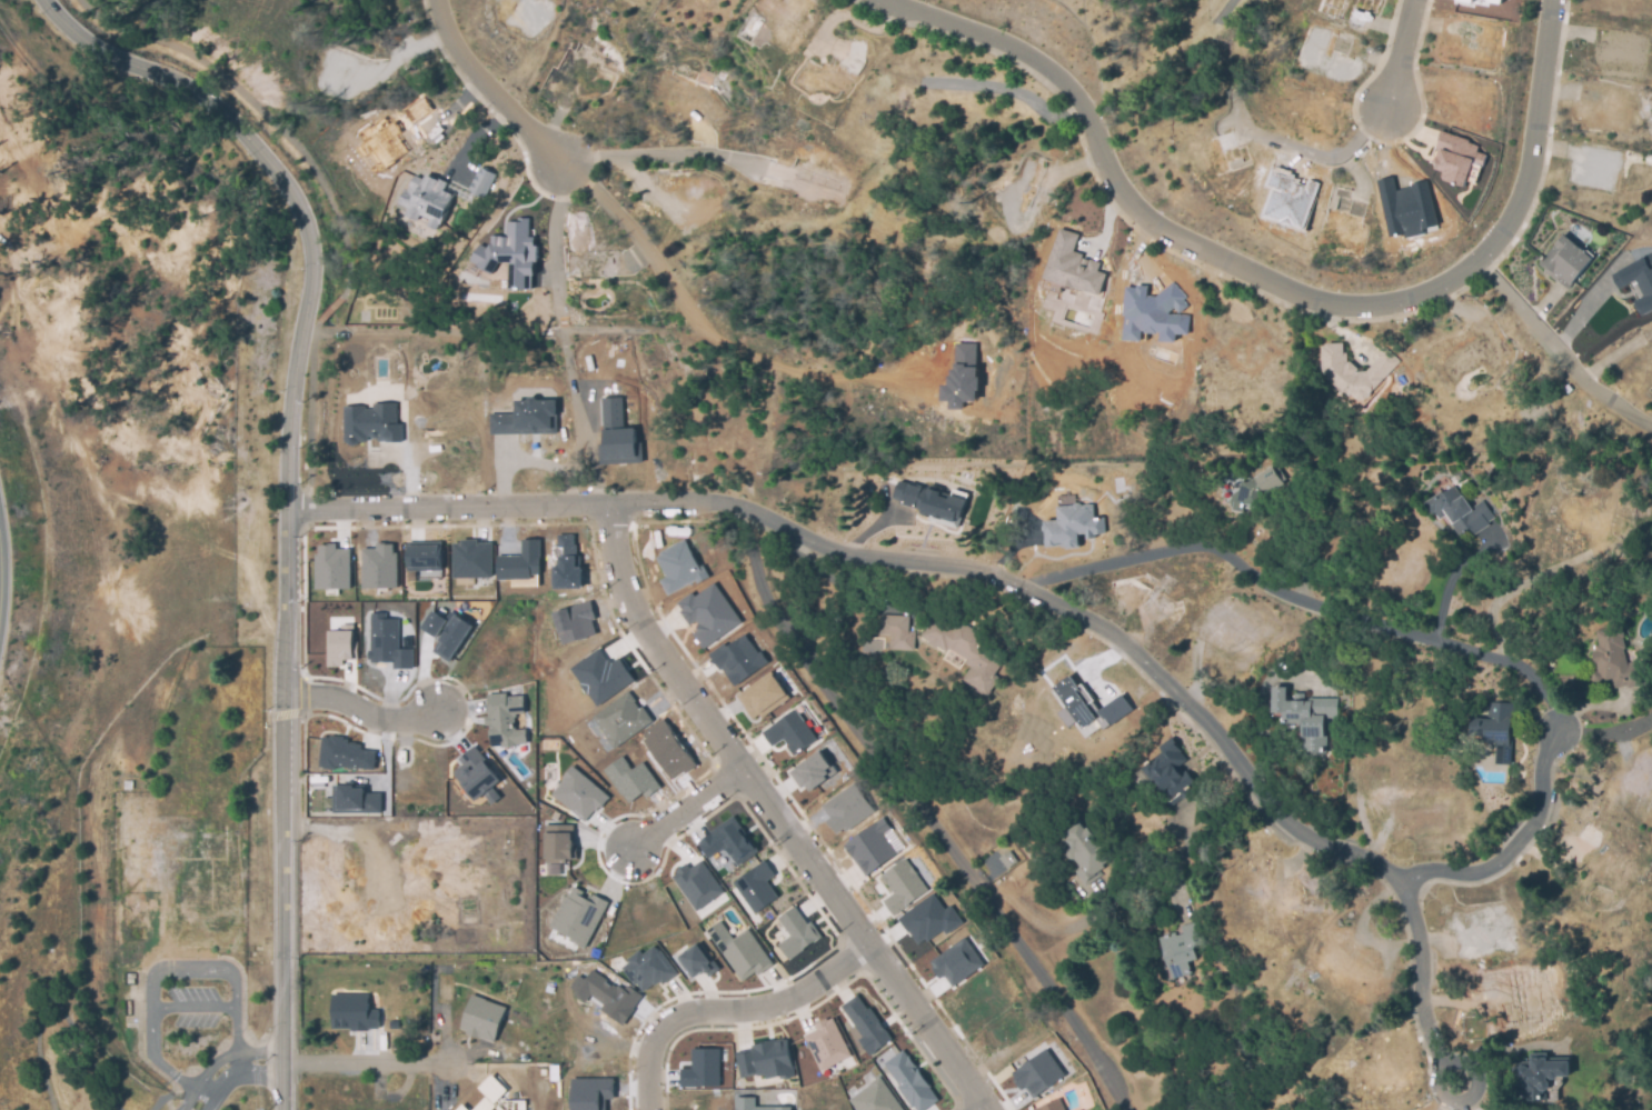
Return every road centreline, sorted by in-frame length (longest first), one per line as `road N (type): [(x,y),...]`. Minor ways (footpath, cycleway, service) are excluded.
road 1 (tertiary): [(289,1109),(293,550),(307,412),(310,234),(282,181),(213,106),(84,42),(45,0)]
road 2 (residential): [(298,514),(518,503),(605,511),(727,507),(963,869),(1055,993),(1118,1109)]
road 3 (residential): [(1464,1097),(1425,1014),(1407,877),(1322,846),(1265,808),(1223,734),(1163,678),(1079,616),(1015,588),(975,573),(856,557),(727,507)]
road 4 (residential): [(1550,0),(1526,178),(1504,236),(1462,273),(1411,300),(1350,304),(1295,296),(1152,227),(1126,203),(1078,109),(1041,62),(877,0)]
road 5 (residential): [(990,1109),(870,951),(618,583),(605,511)]
road 6 (residential): [(870,951),(790,1002),(739,1017),(678,1018),(650,1054),(643,1109)]
road 7 (residential): [(1407,877),(1493,870),(1535,813),(1550,734)]
road 8 (residential): [(559,164),(451,49),(434,0)]
road 9 (residential): [(289,1064),(432,1066)]
road 10 (residential): [(292,702),(428,712)]
road 11 (residential): [(743,764),(643,852)]

